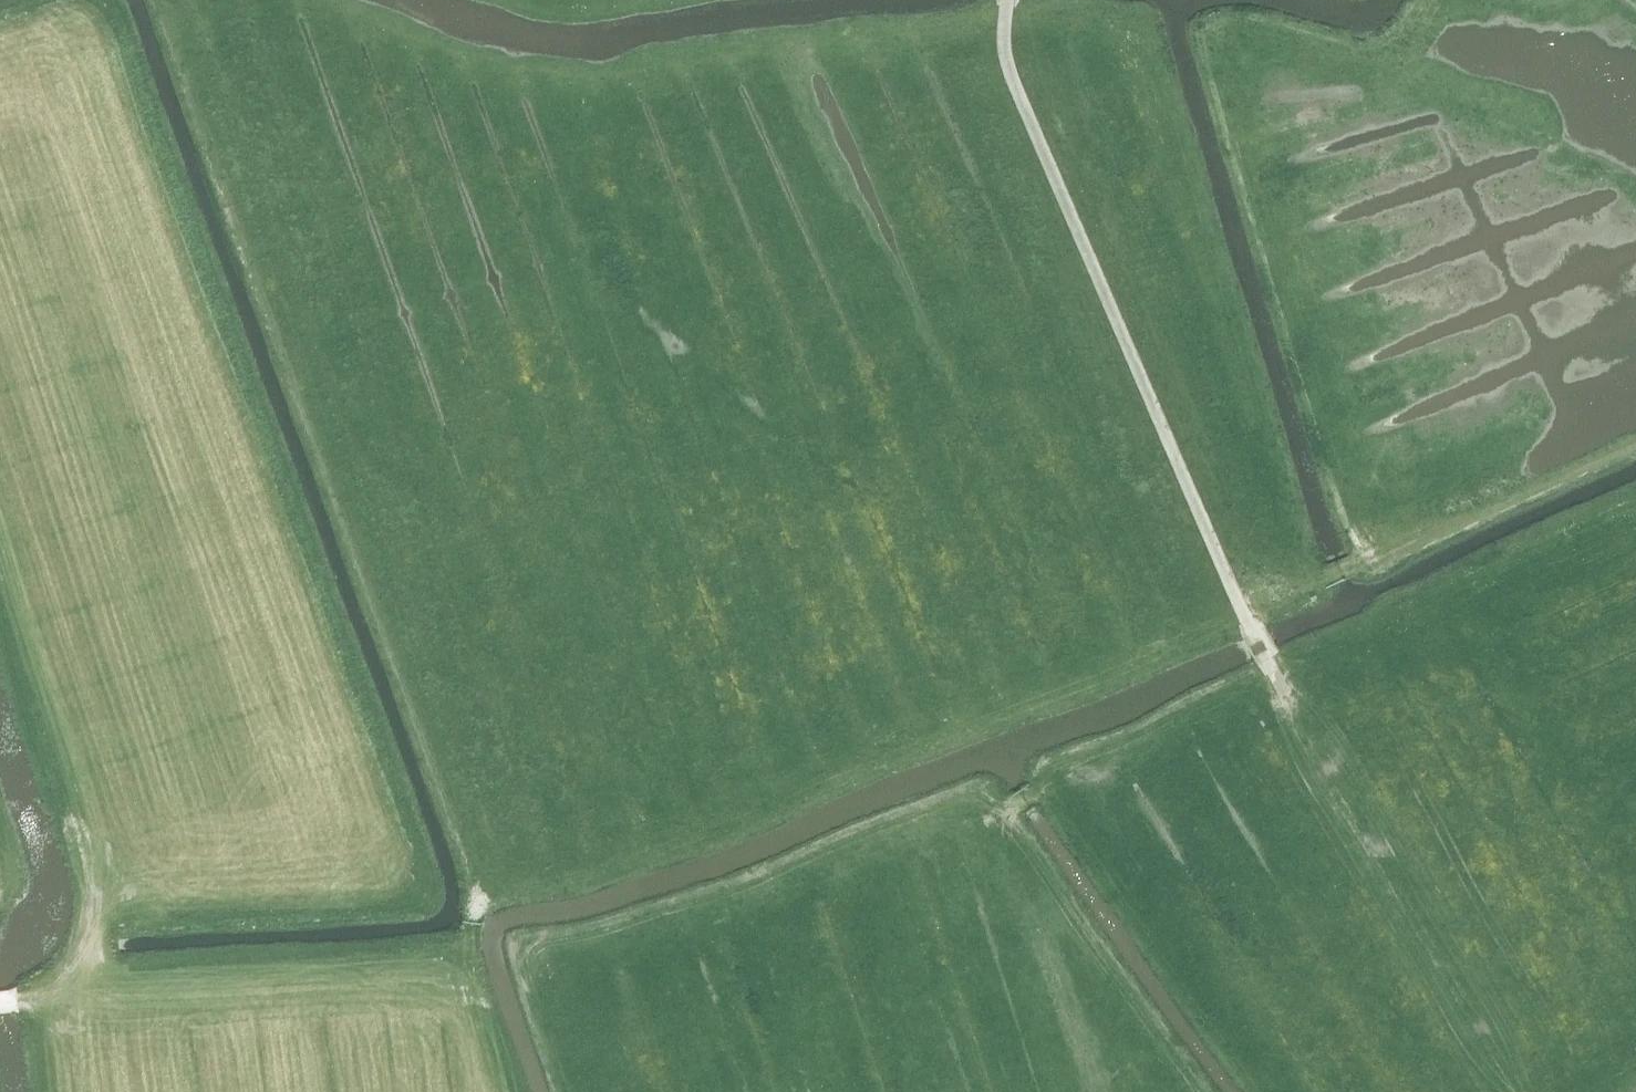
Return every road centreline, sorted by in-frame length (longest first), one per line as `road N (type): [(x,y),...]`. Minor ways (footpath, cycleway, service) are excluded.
road 1 (track): [(1284,693),(1009,67),(1006,0)]
road 2 (track): [(1374,559),(1246,620)]

